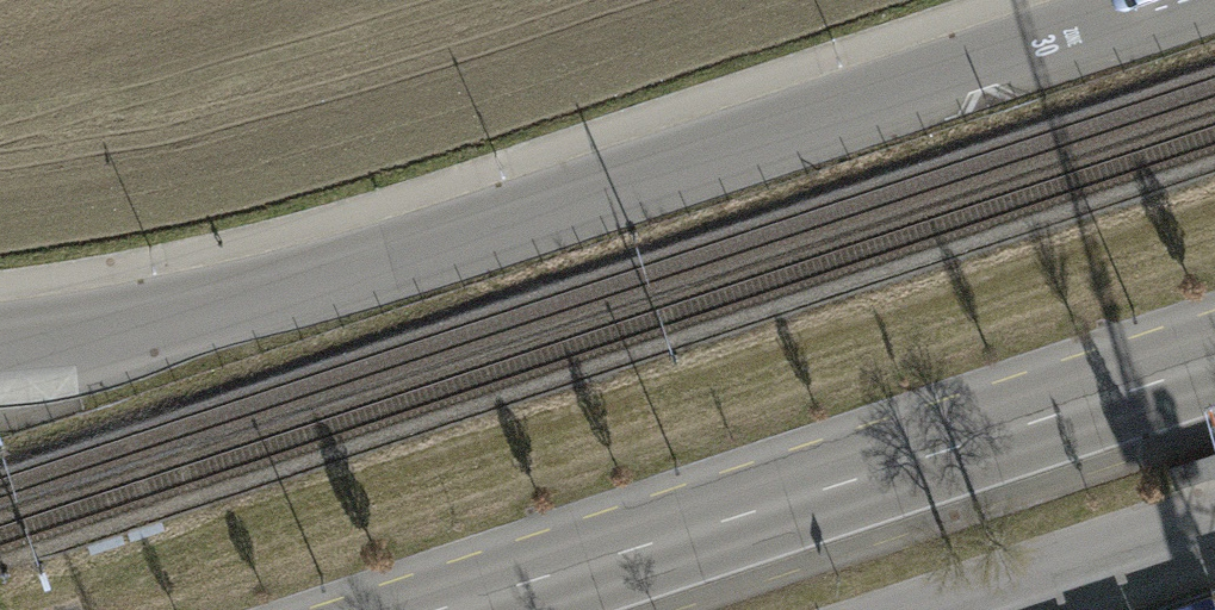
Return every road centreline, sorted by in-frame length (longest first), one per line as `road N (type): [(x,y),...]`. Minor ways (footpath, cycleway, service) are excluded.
road 1 (residential): [(0,342),(192,310),(392,258),(1186,0)]
road 2 (primary): [(452,609),(1214,362)]
road 3 (unclassified): [(948,609),(1214,524)]

